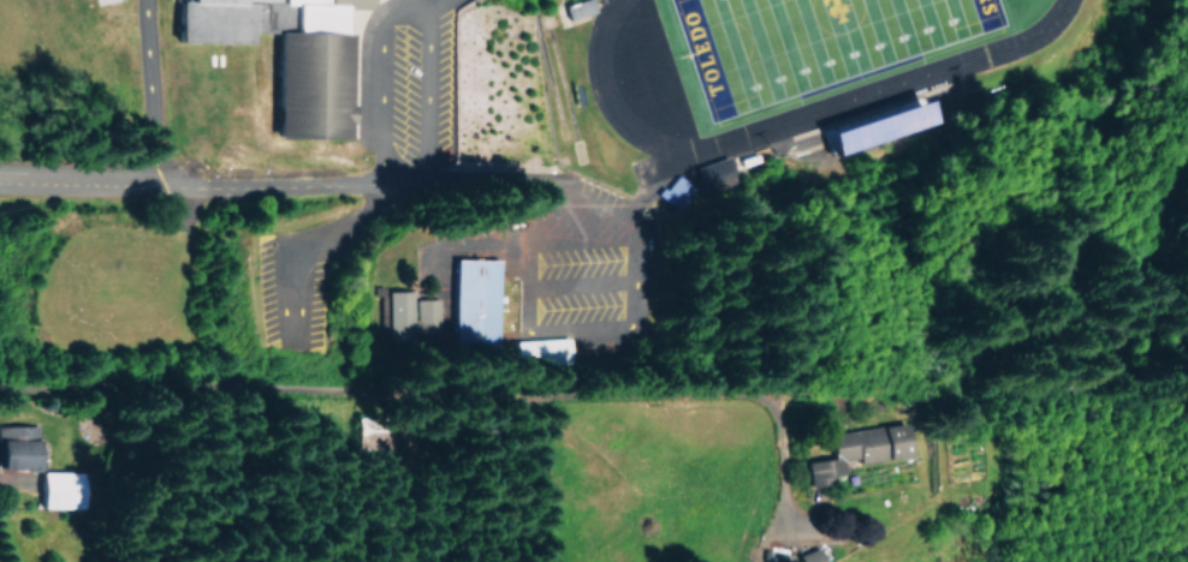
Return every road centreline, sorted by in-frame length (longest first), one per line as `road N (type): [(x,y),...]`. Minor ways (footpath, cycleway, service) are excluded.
road 1 (residential): [(0,393),(766,397)]

